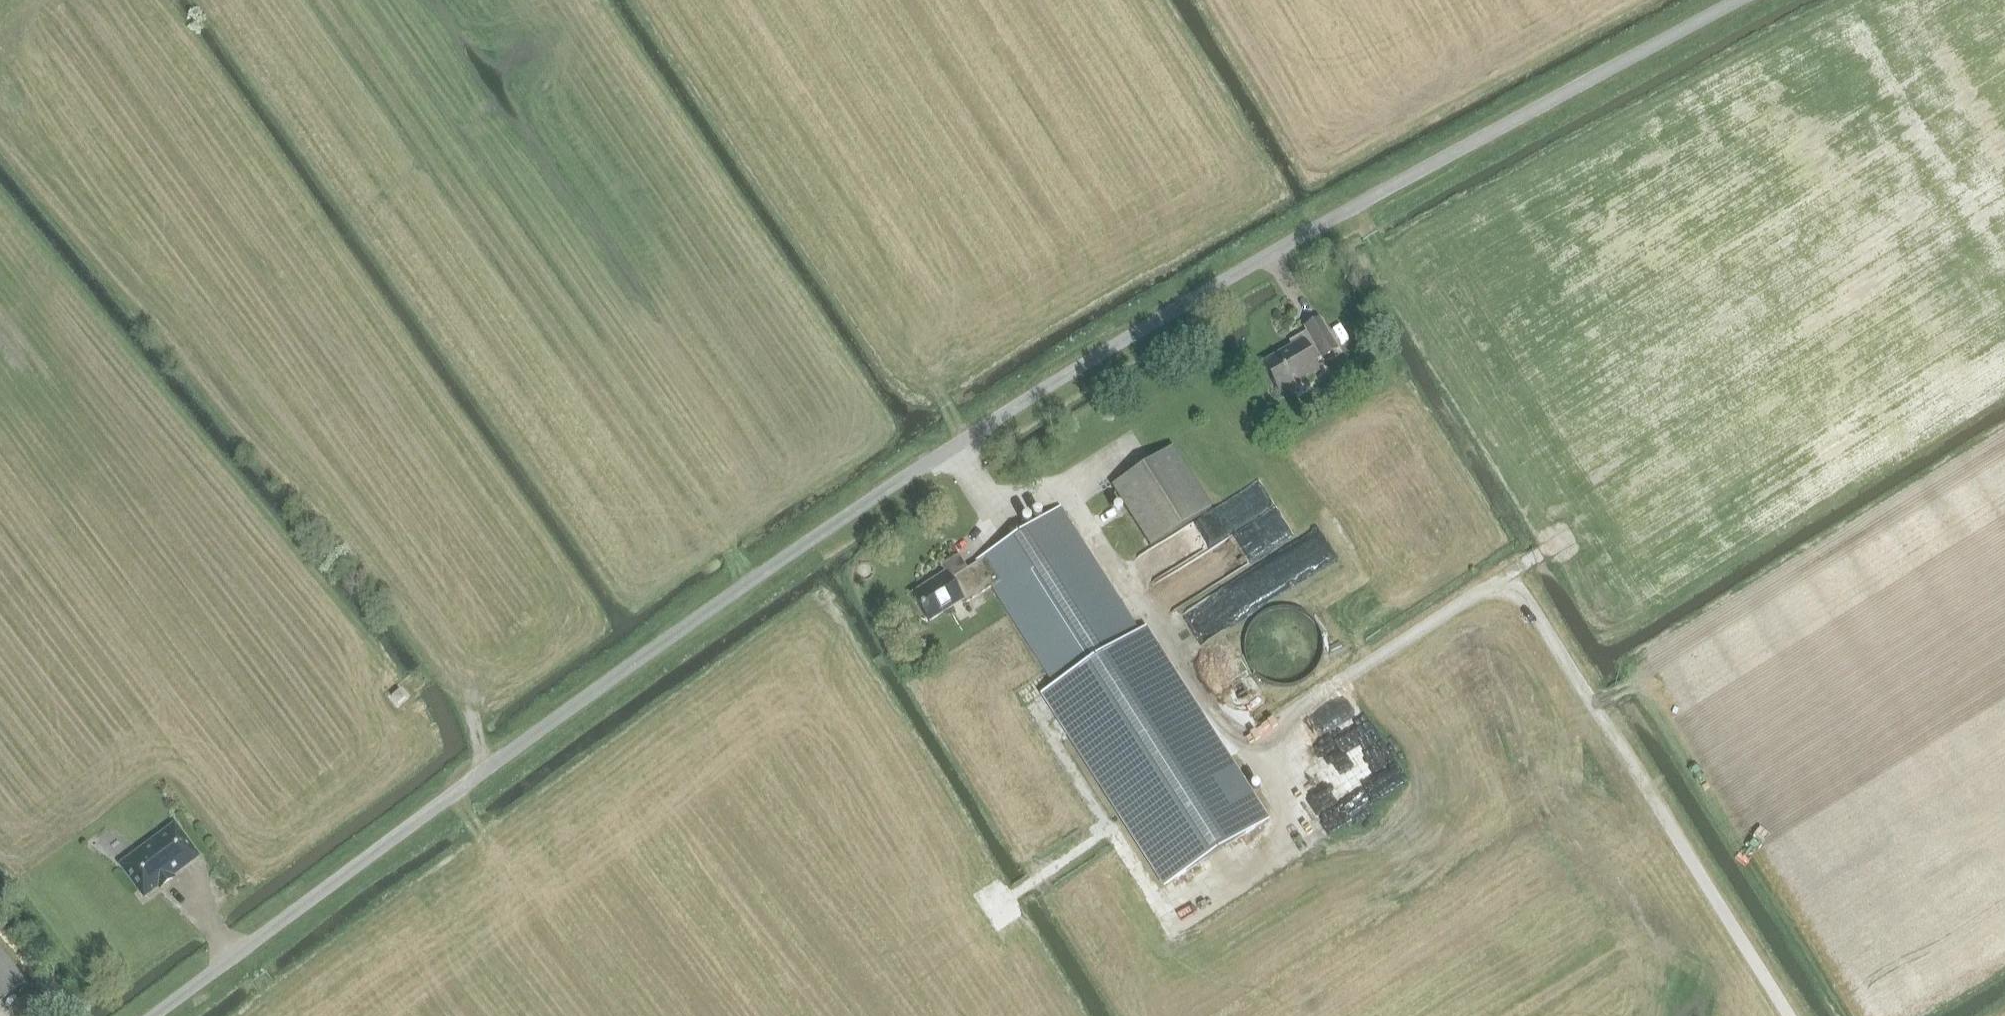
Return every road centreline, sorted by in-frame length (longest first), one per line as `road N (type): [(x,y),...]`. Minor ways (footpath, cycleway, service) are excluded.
road 1 (unclassified): [(1751,0),(1325,232),(981,436),(452,801),(162,1015)]

